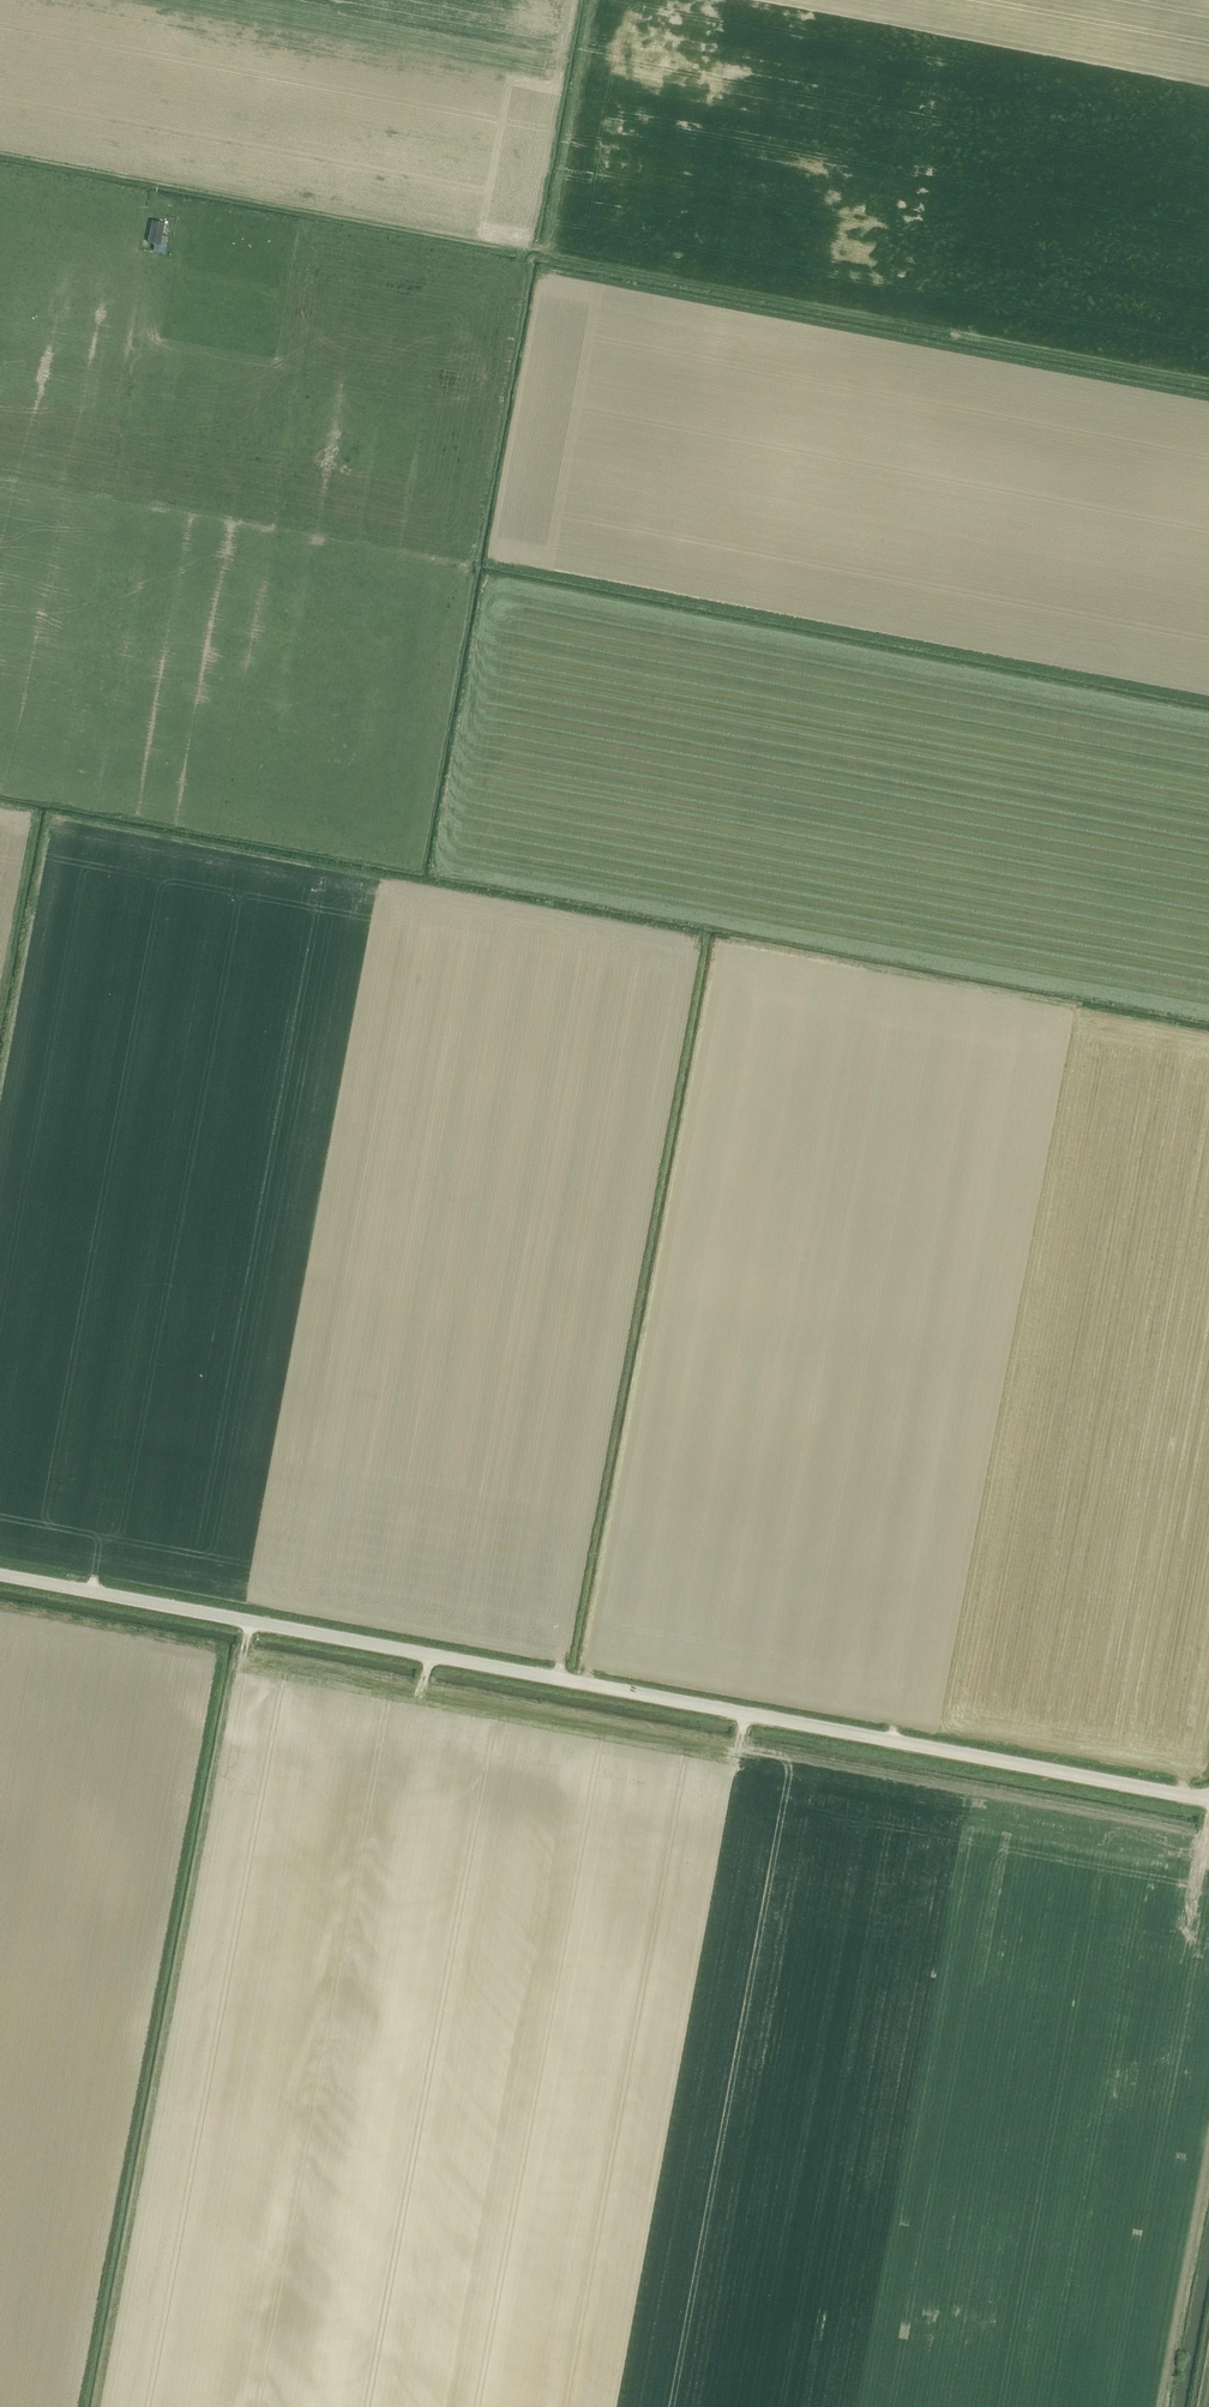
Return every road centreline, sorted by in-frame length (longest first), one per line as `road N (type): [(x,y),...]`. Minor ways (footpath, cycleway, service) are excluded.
road 1 (unclassified): [(1208,1800),(0,1575)]
road 2 (track): [(0,152),(511,247),(532,230),(574,0)]

